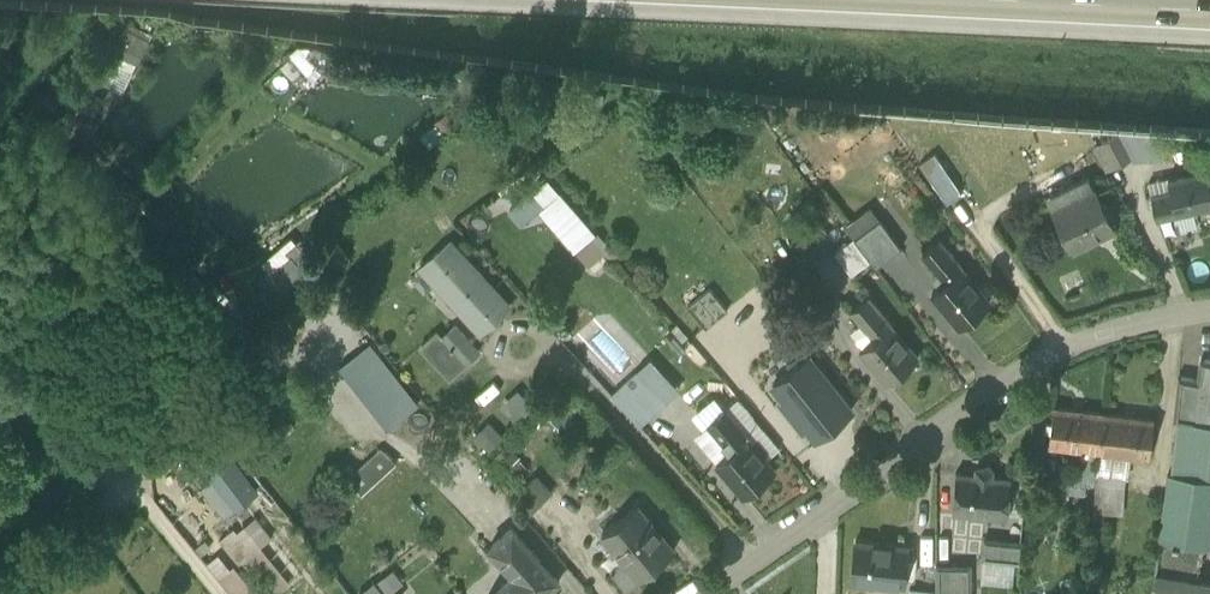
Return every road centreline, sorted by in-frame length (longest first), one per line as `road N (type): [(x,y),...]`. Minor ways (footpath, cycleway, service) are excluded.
road 1 (residential): [(1209,315),(1051,362),(703,593)]
road 2 (motorway): [(814,0),(1209,23)]
road 3 (track): [(219,593),(128,482),(290,340)]
road 4 (track): [(128,482),(10,382),(0,359)]

